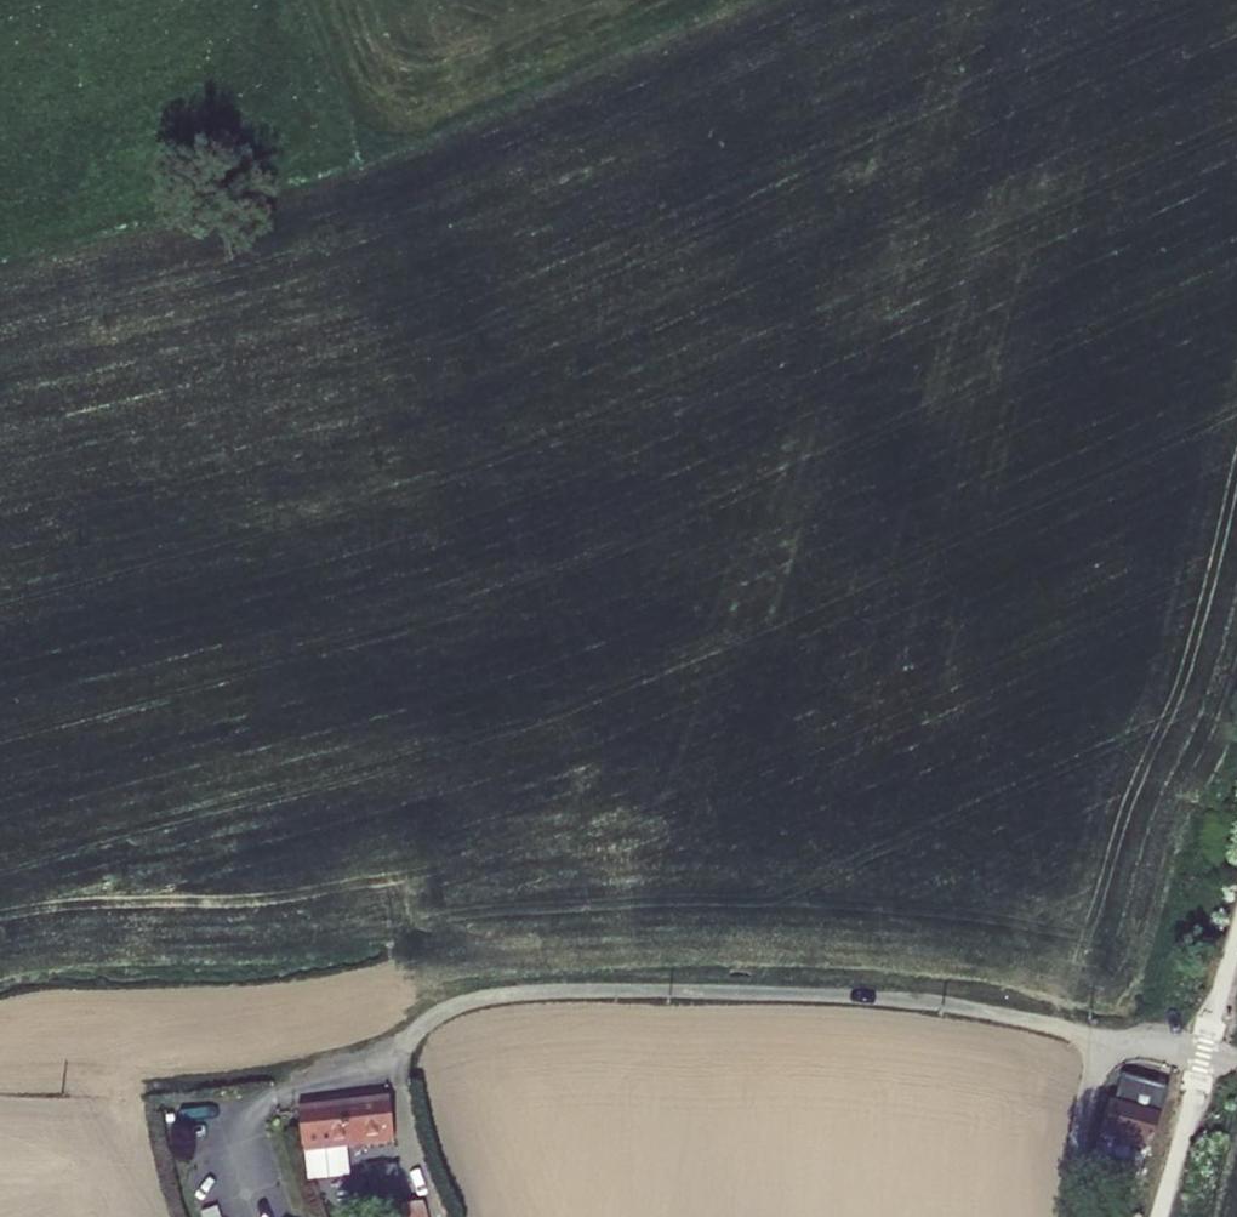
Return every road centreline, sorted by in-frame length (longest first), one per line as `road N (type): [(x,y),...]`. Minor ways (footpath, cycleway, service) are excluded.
road 1 (unclassified): [(280,1096),(374,1071),(457,1004),(548,989),(882,996),(1236,1064)]

